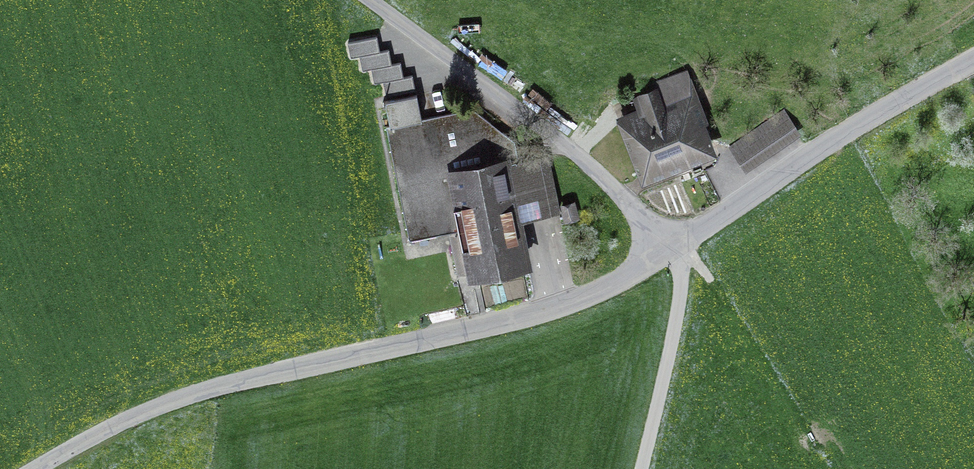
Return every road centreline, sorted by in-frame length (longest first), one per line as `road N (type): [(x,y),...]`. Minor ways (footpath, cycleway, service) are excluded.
road 1 (unclassified): [(671,251),(549,310),(167,403),(35,468)]
road 2 (unclassified): [(671,251),(601,182),(357,0)]
road 3 (unclassified): [(973,61),(814,152),(671,251)]
road 4 (track): [(647,468),(680,318),(683,280),(671,251)]

